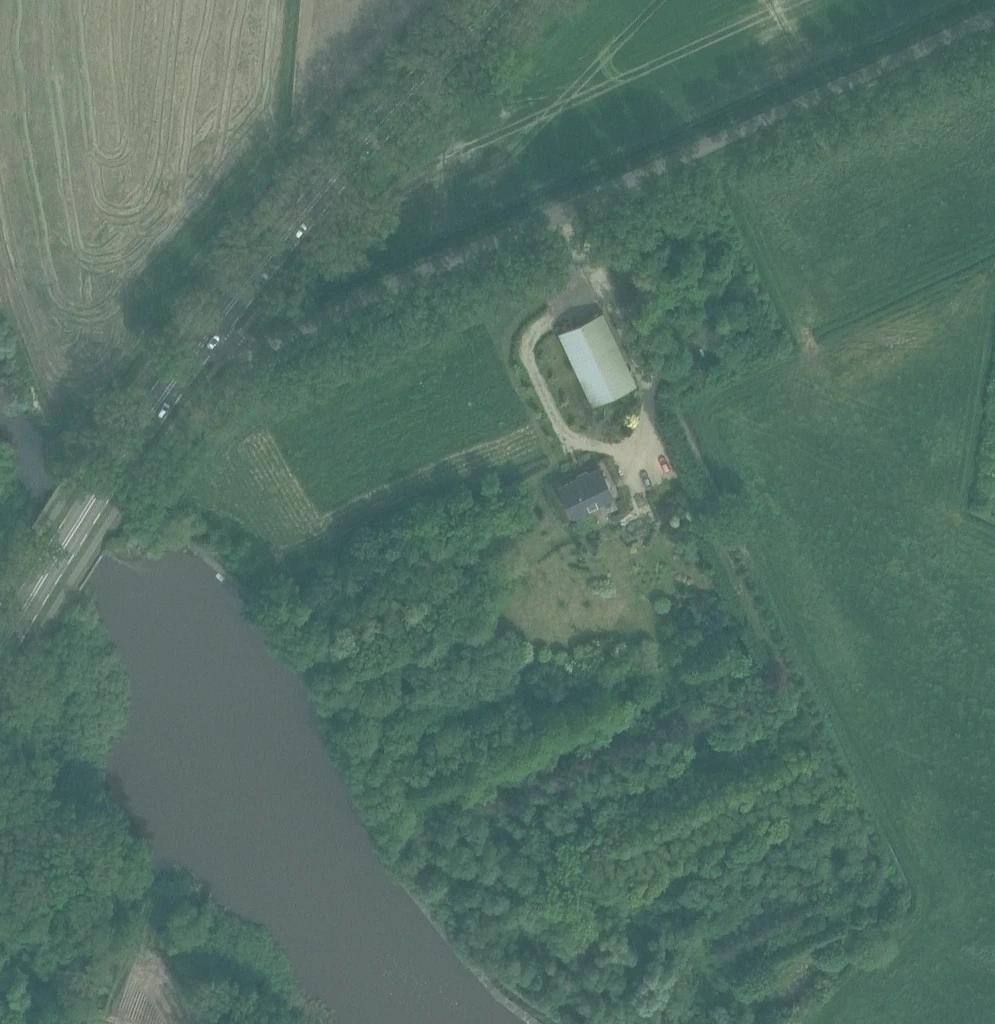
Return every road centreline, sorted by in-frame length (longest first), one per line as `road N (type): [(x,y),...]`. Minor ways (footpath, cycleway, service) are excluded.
road 1 (secondary): [(0,653),(52,561),(205,341),(500,0)]
road 2 (unclassified): [(320,321),(994,16)]

